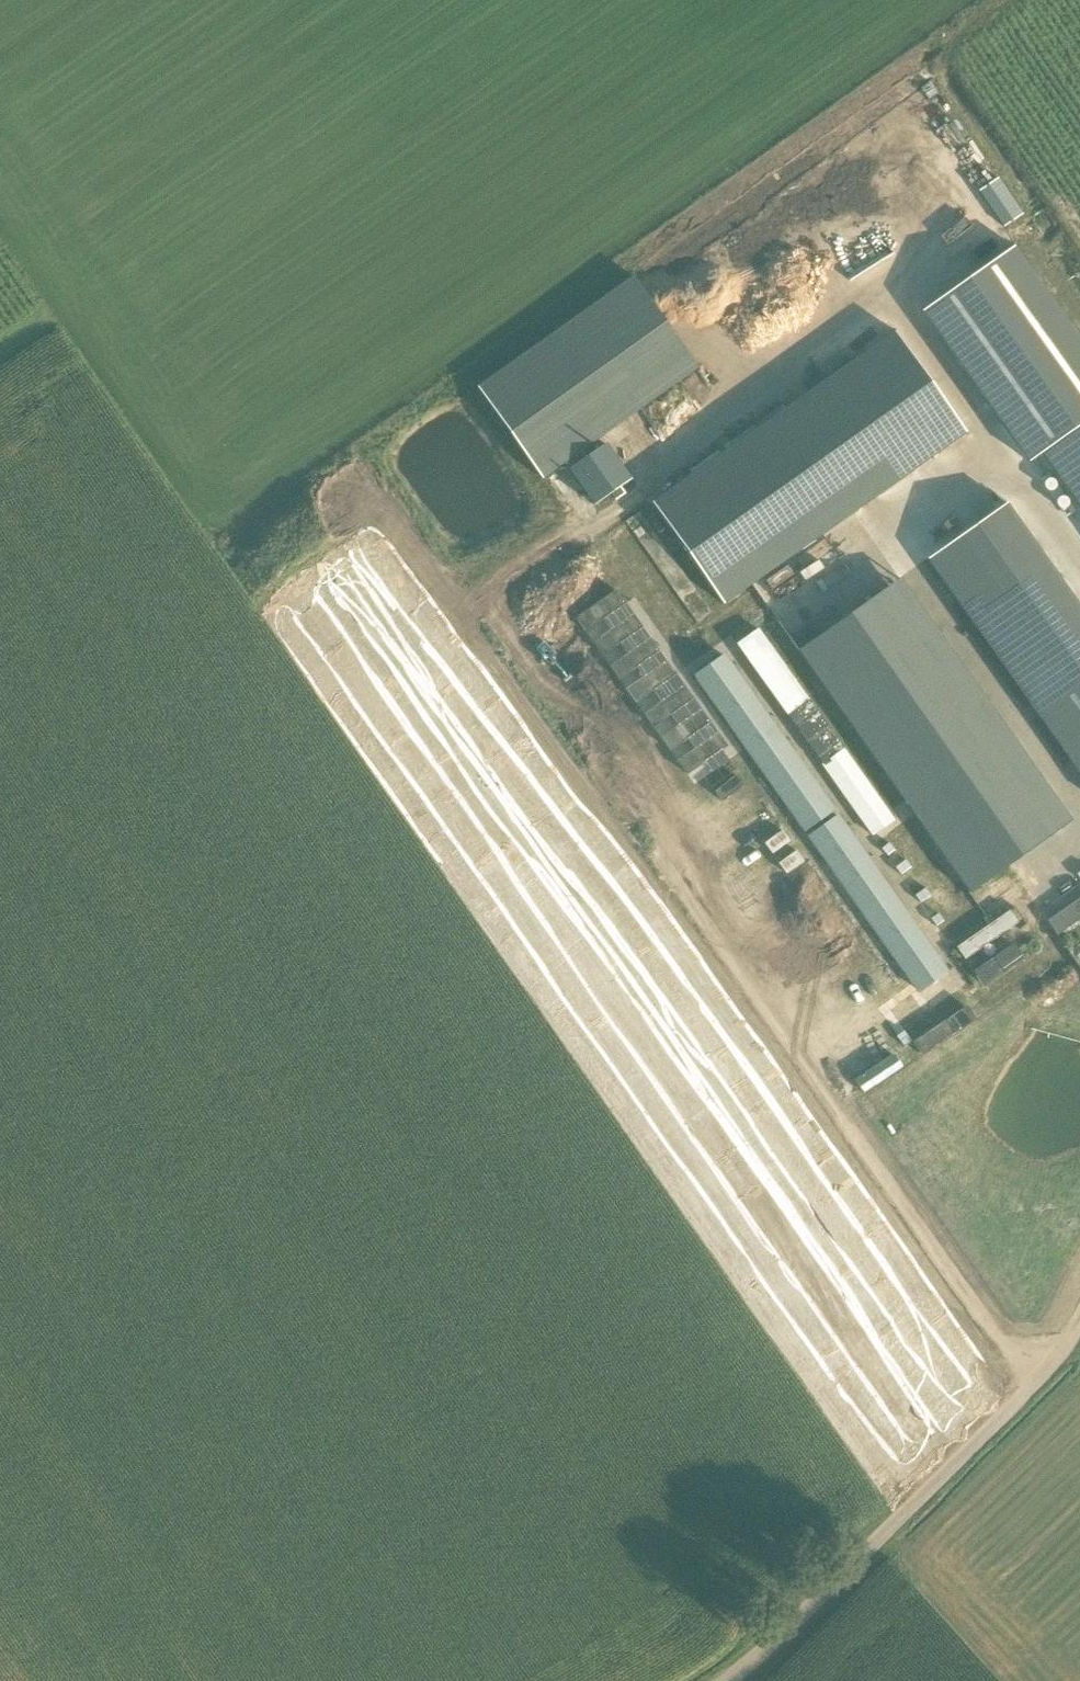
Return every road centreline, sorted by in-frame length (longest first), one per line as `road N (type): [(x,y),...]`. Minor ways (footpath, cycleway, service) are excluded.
road 1 (unclassified): [(1079,1321),(727,1680)]

